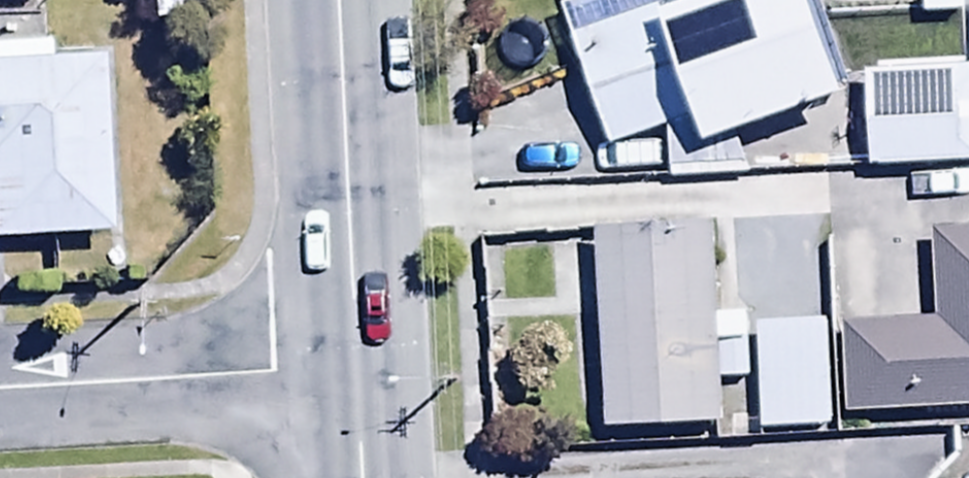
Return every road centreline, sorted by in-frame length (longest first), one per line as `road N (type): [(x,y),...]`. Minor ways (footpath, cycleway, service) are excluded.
road 1 (secondary): [(353,375),(334,0)]
road 2 (residential): [(353,375),(0,393)]

